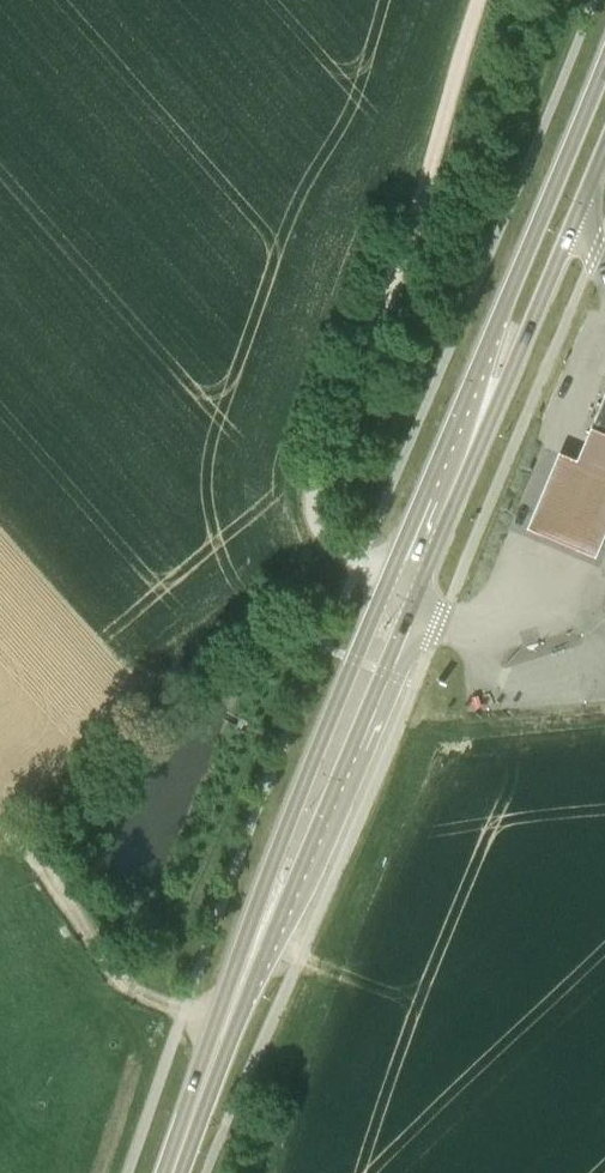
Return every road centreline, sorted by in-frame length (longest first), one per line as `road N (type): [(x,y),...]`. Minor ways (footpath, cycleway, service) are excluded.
road 1 (secondary): [(604,58),(300,791),(270,872),(258,937)]
road 2 (secondary): [(258,937),(293,883),(604,148)]
road 3 (track): [(480,0),(402,251),(311,483),(315,522),(329,541),(361,557)]
road 4 (secondary): [(173,1172),(258,937)]

